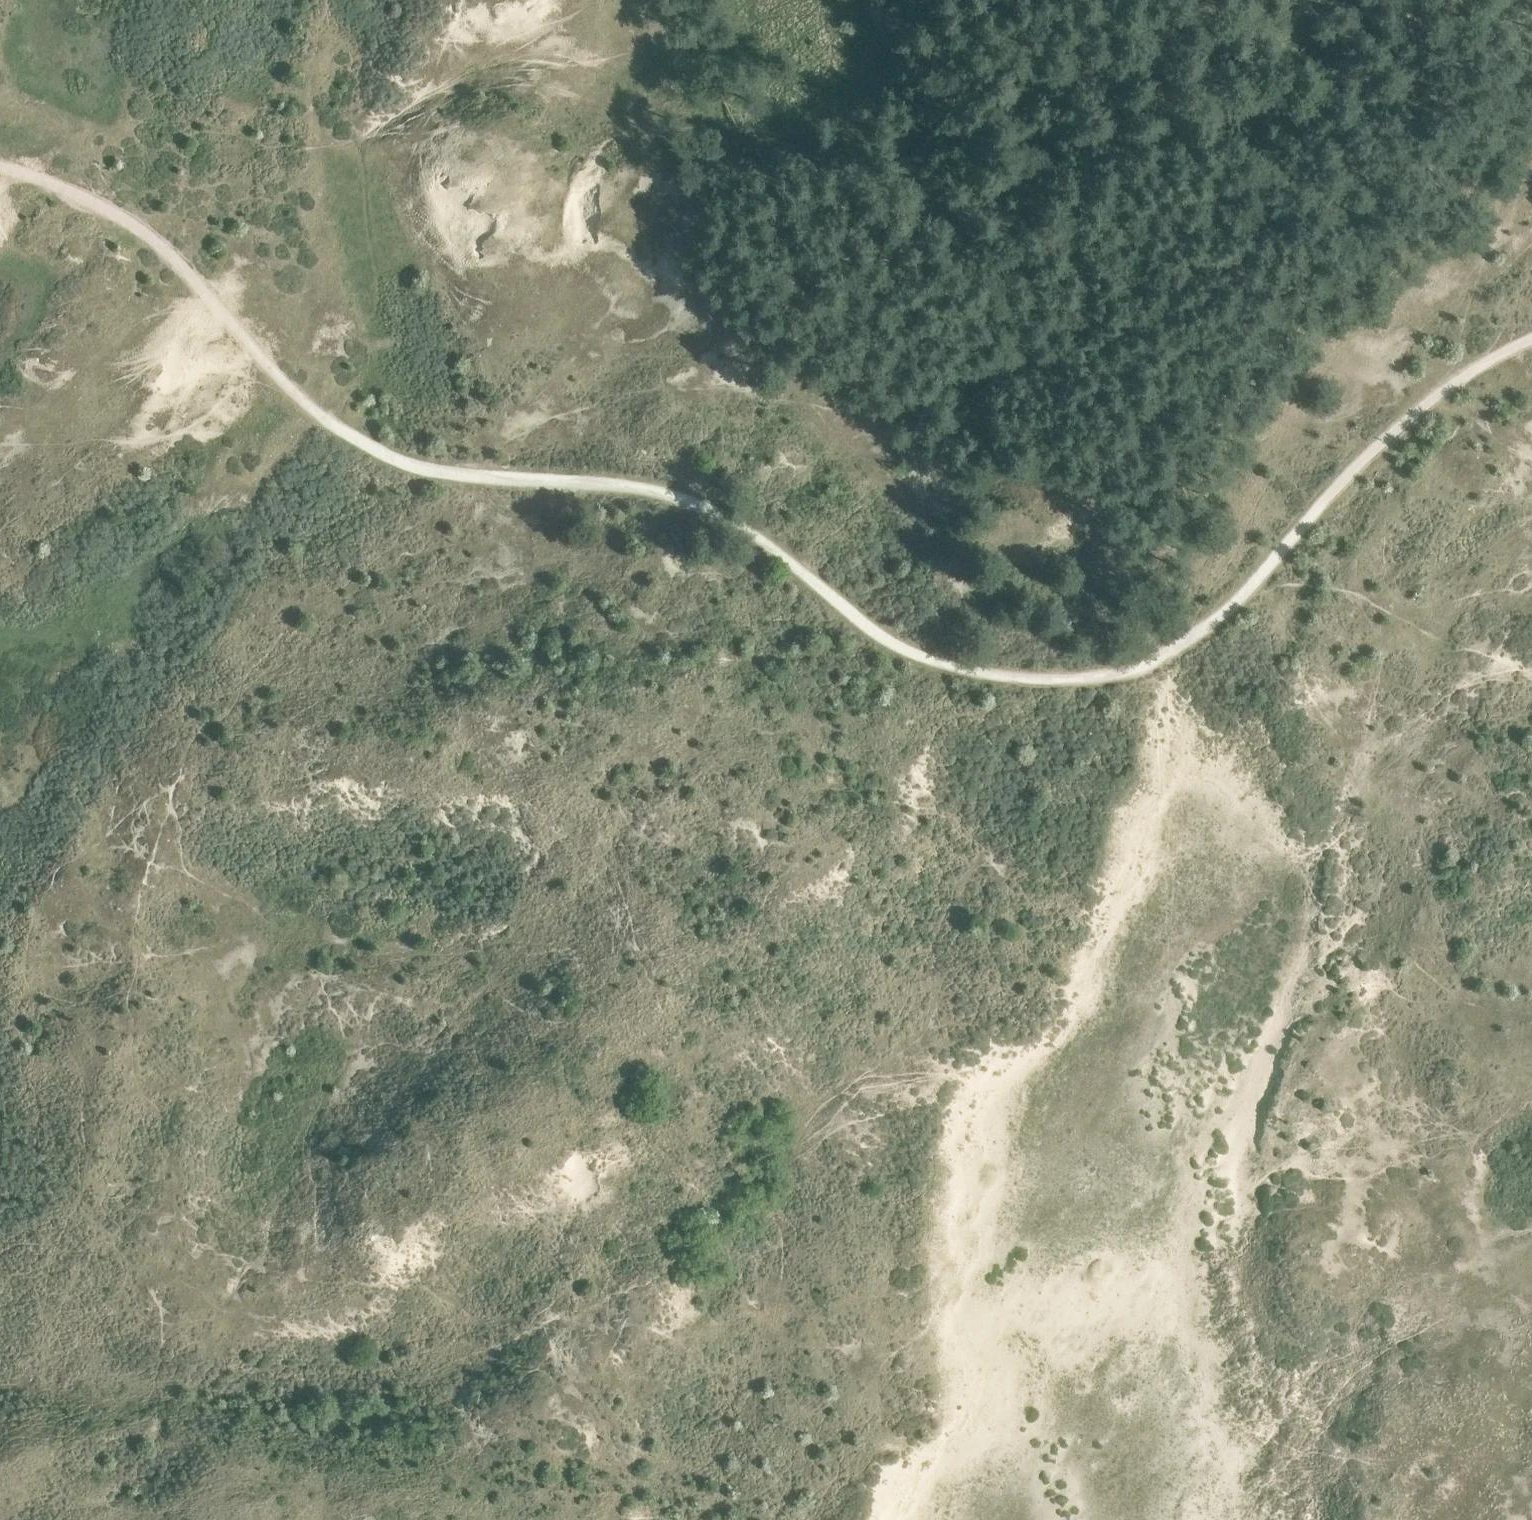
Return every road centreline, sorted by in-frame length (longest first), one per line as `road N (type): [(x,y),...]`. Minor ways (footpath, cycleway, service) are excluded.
road 1 (track): [(1531,338),(1415,410),(1233,609),(1158,658),(1105,673),(991,671),(939,659),(860,621),(737,527),(658,492),(414,463),(301,401),(121,217),(0,167)]

